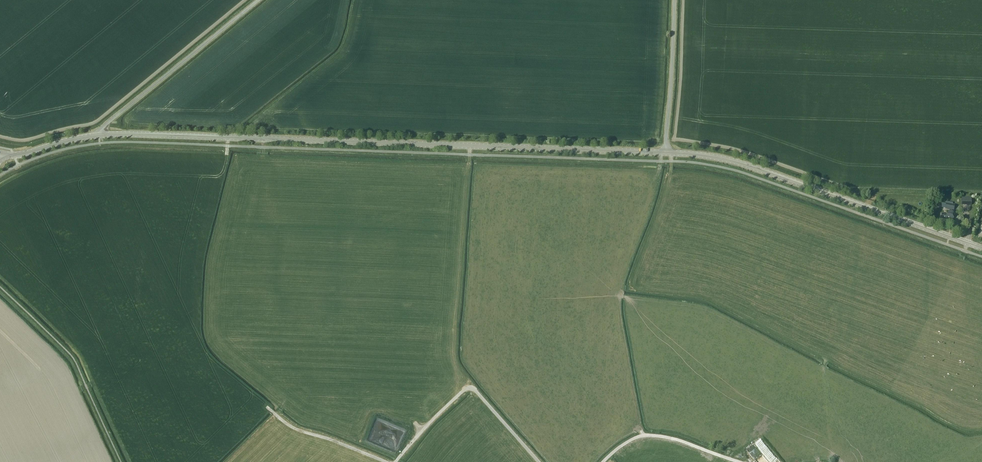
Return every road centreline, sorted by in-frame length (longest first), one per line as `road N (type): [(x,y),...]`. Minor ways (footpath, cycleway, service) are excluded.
road 1 (tertiary): [(99,135),(666,153)]
road 2 (tertiary): [(666,153),(736,162),(981,247)]
road 3 (unclassified): [(99,135),(258,0)]
road 4 (unclassified): [(675,0),(666,153)]

